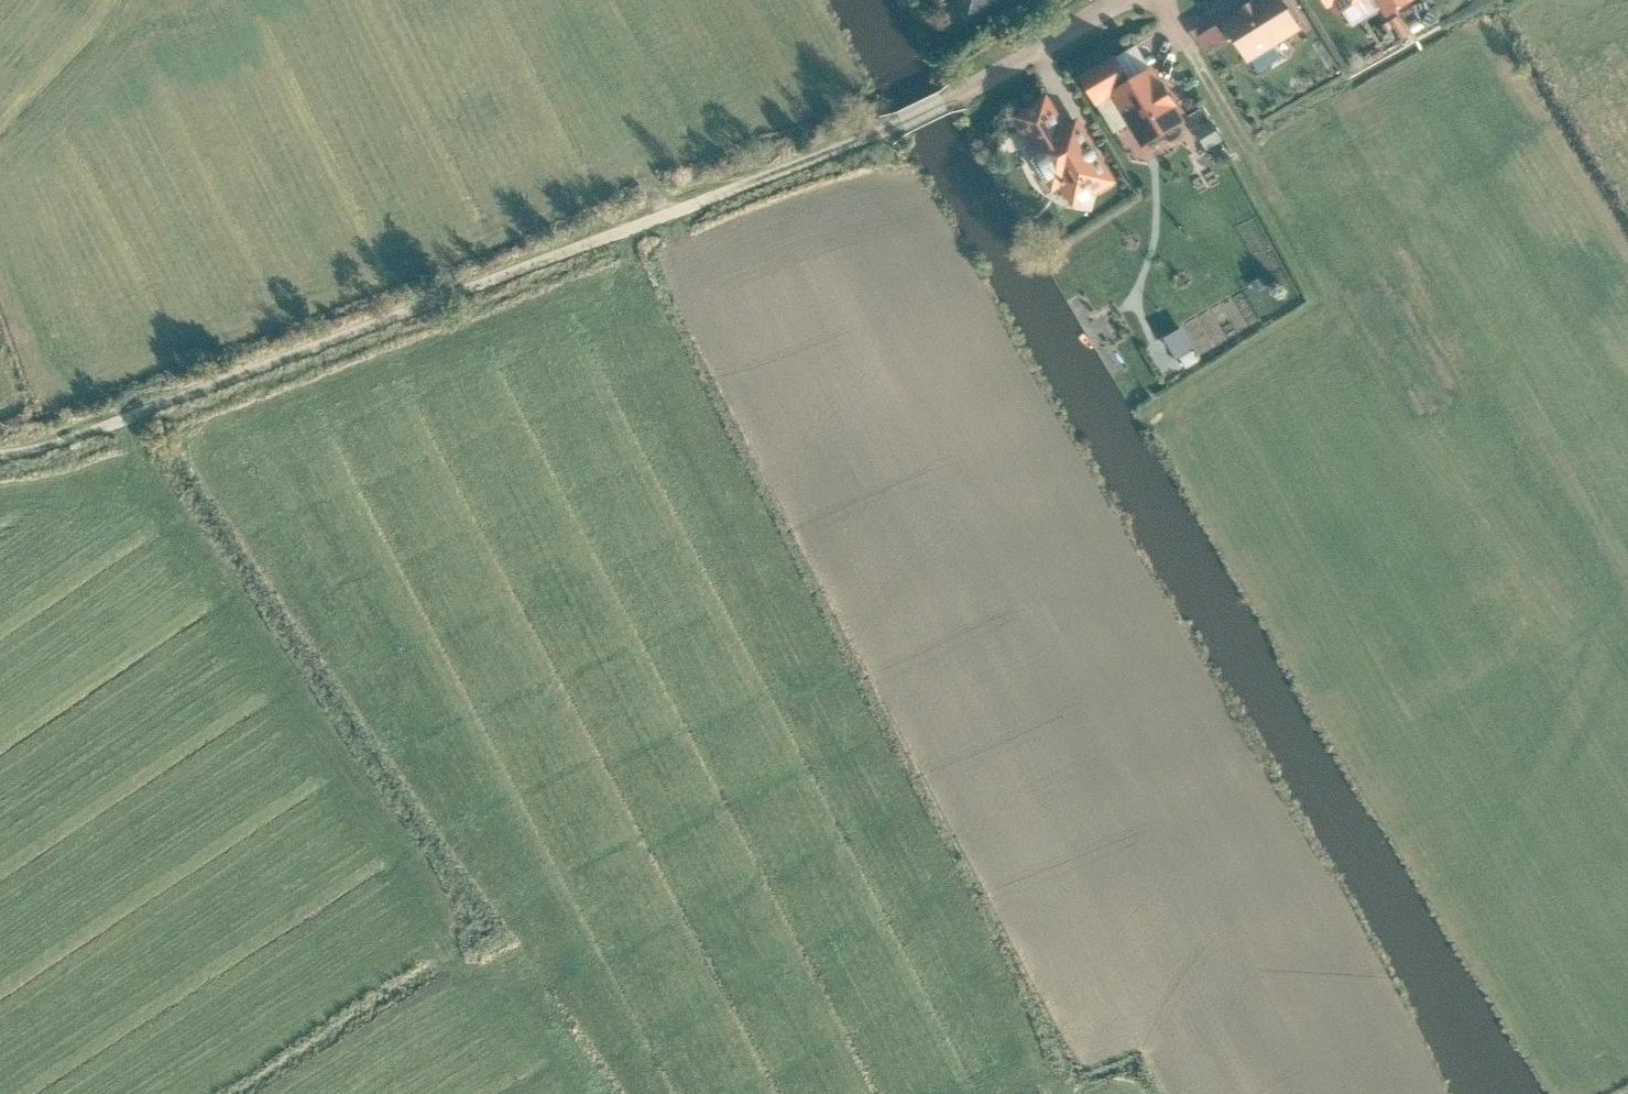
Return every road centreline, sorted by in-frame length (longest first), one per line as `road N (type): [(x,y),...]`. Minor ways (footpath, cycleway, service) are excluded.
road 1 (track): [(823,156),(65,444),(0,455)]
road 2 (residential): [(1108,0),(963,94)]
road 3 (residential): [(963,94),(823,156)]

